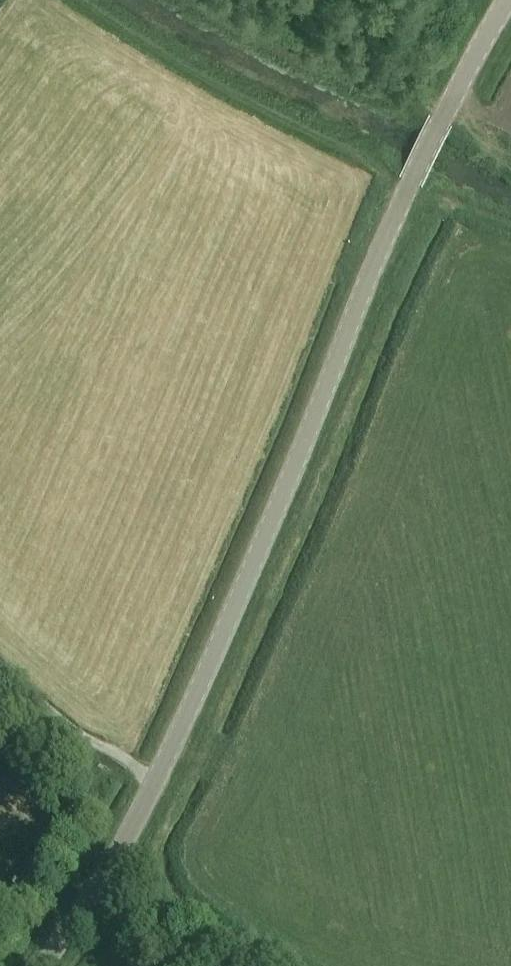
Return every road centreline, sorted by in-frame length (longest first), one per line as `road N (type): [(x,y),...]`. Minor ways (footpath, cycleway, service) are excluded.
road 1 (tertiary): [(42,965),(156,782),(409,190),(509,0)]
road 2 (track): [(510,228),(409,190),(237,103),(67,0)]
road 3 (track): [(166,0),(289,68),(445,115),(510,168)]
road 4 (track): [(156,782),(0,654)]

